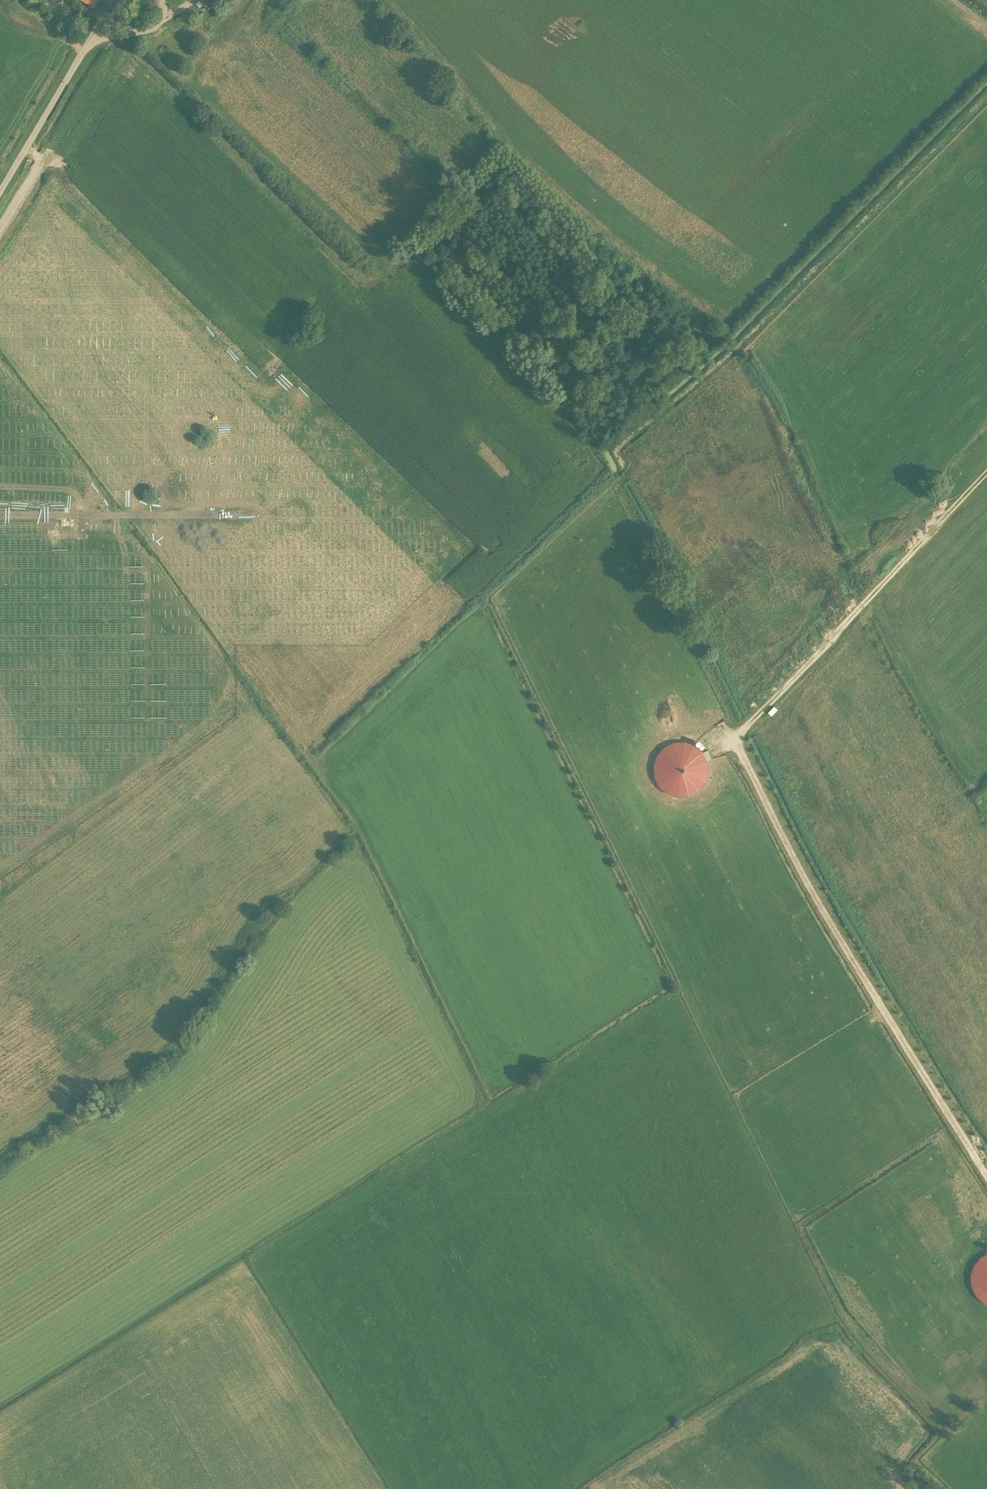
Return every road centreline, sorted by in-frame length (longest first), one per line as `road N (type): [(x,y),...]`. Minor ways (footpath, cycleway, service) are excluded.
road 1 (track): [(112,34),(364,274)]
road 2 (unclassified): [(0,191),(92,40)]

